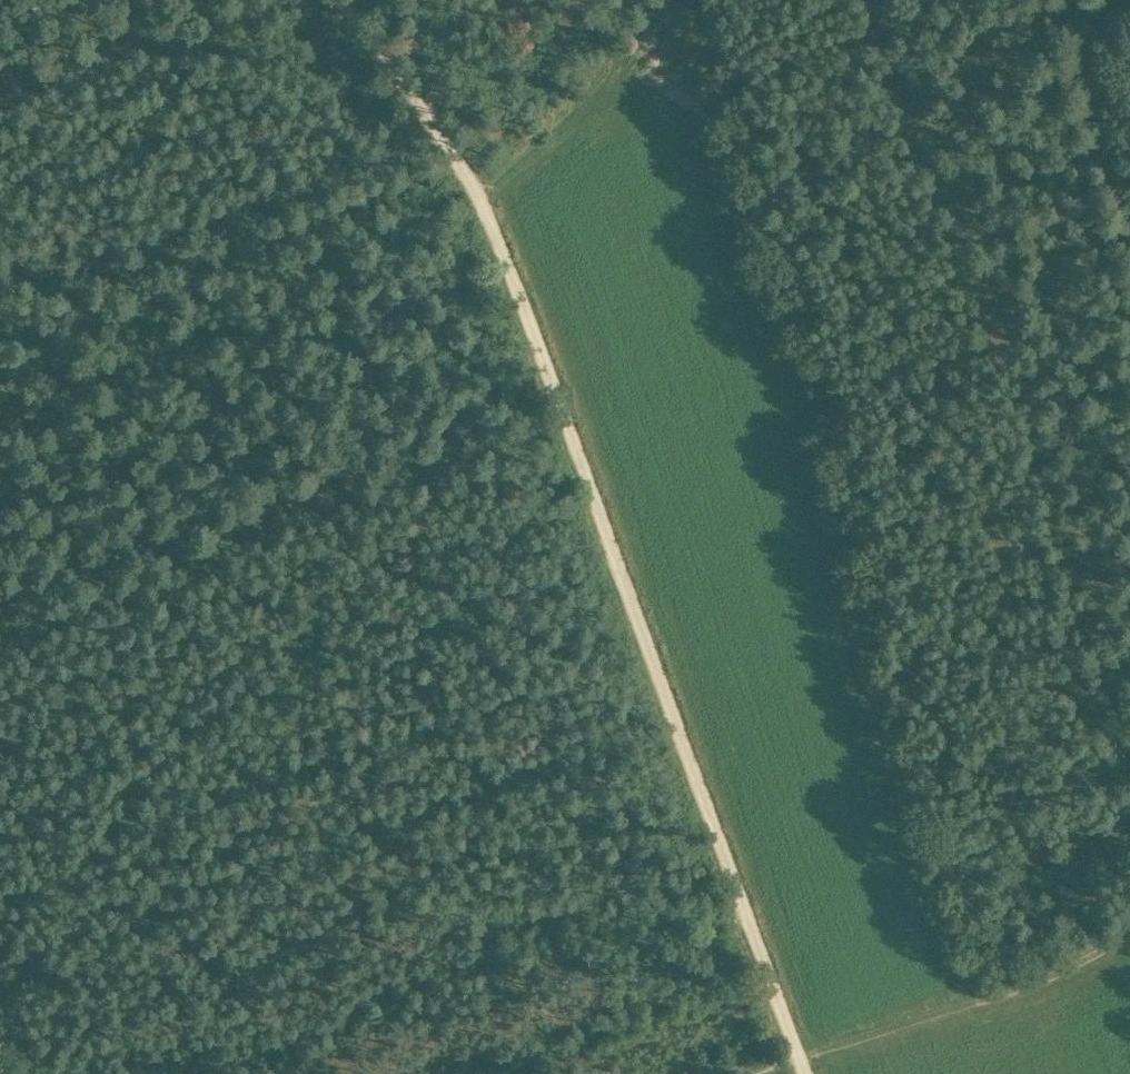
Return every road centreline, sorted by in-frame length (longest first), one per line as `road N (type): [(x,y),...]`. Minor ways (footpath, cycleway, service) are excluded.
road 1 (track): [(343,0),(502,235),(803,1056)]
road 2 (track): [(1129,934),(1036,982),(803,1056)]

